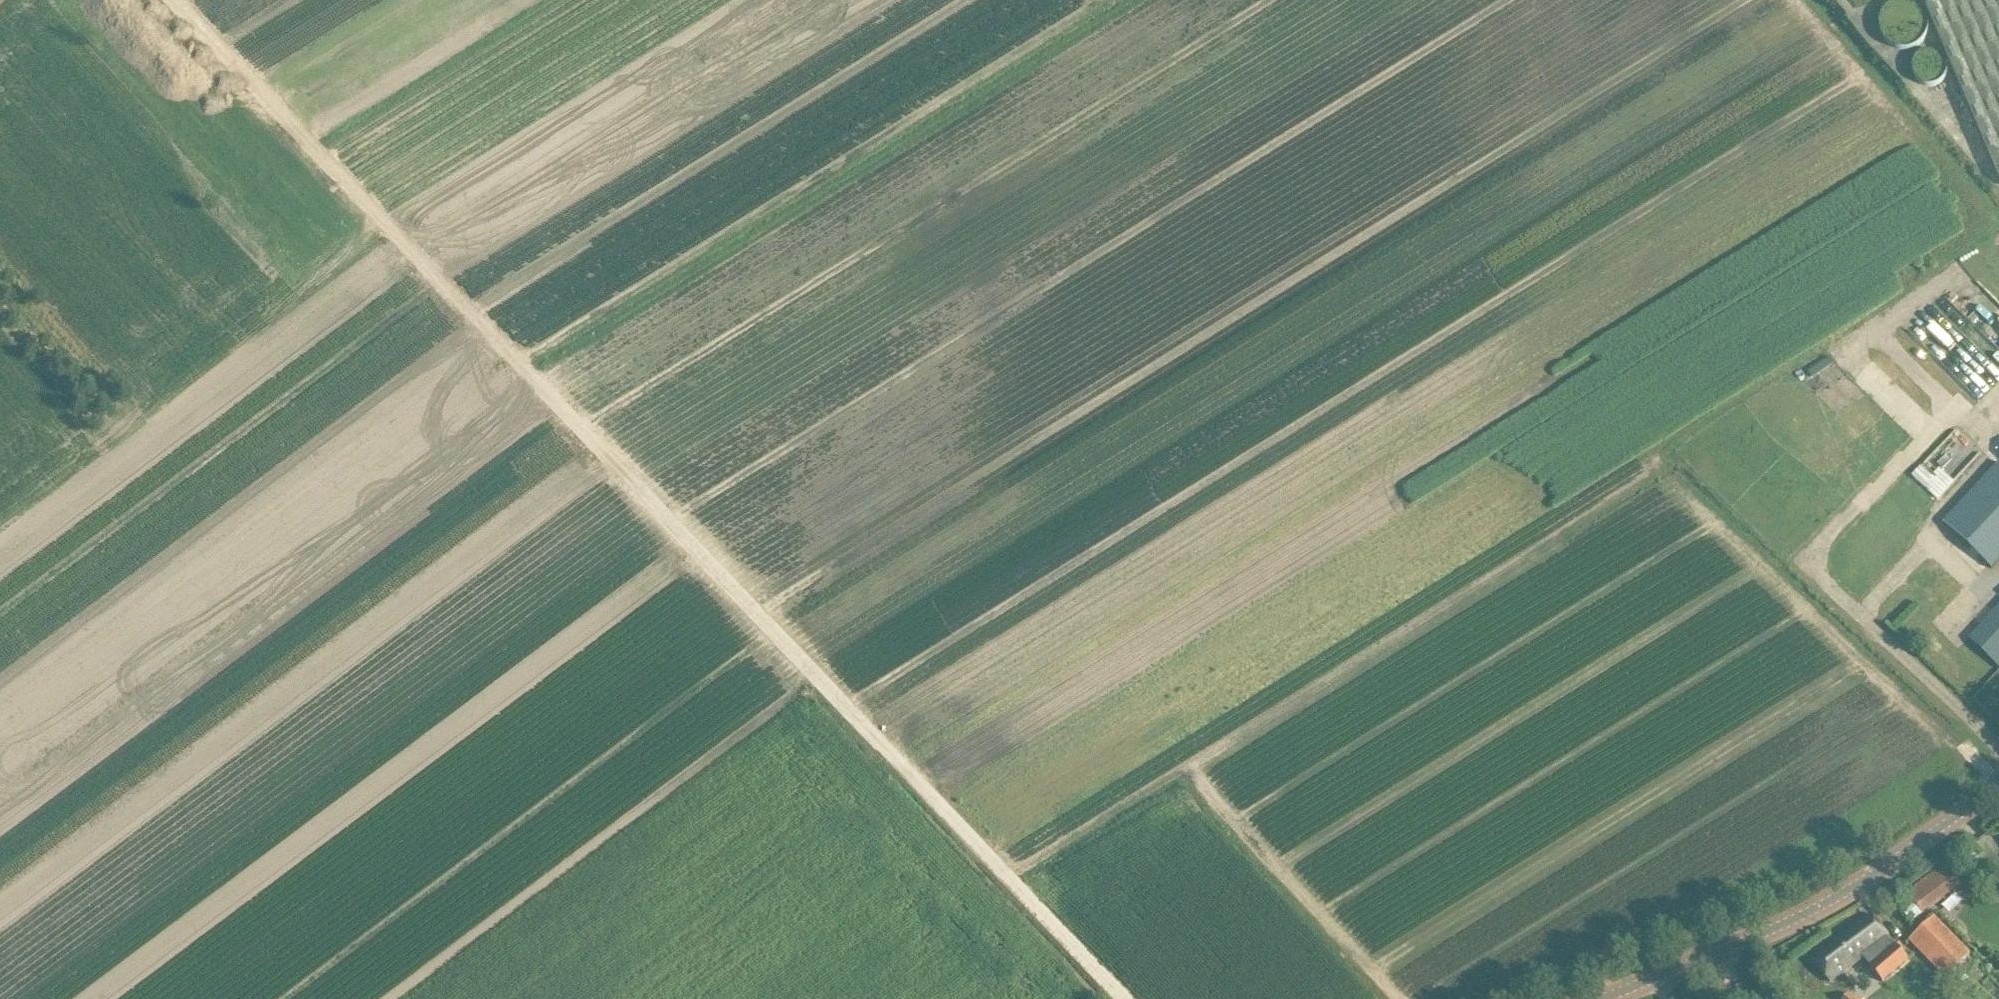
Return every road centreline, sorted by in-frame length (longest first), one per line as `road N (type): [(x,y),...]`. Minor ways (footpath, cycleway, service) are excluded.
road 1 (track): [(1121,998),(173,0)]
road 2 (track): [(0,528),(393,231)]
road 3 (tertiary): [(1604,998),(1822,906),(1998,785)]

